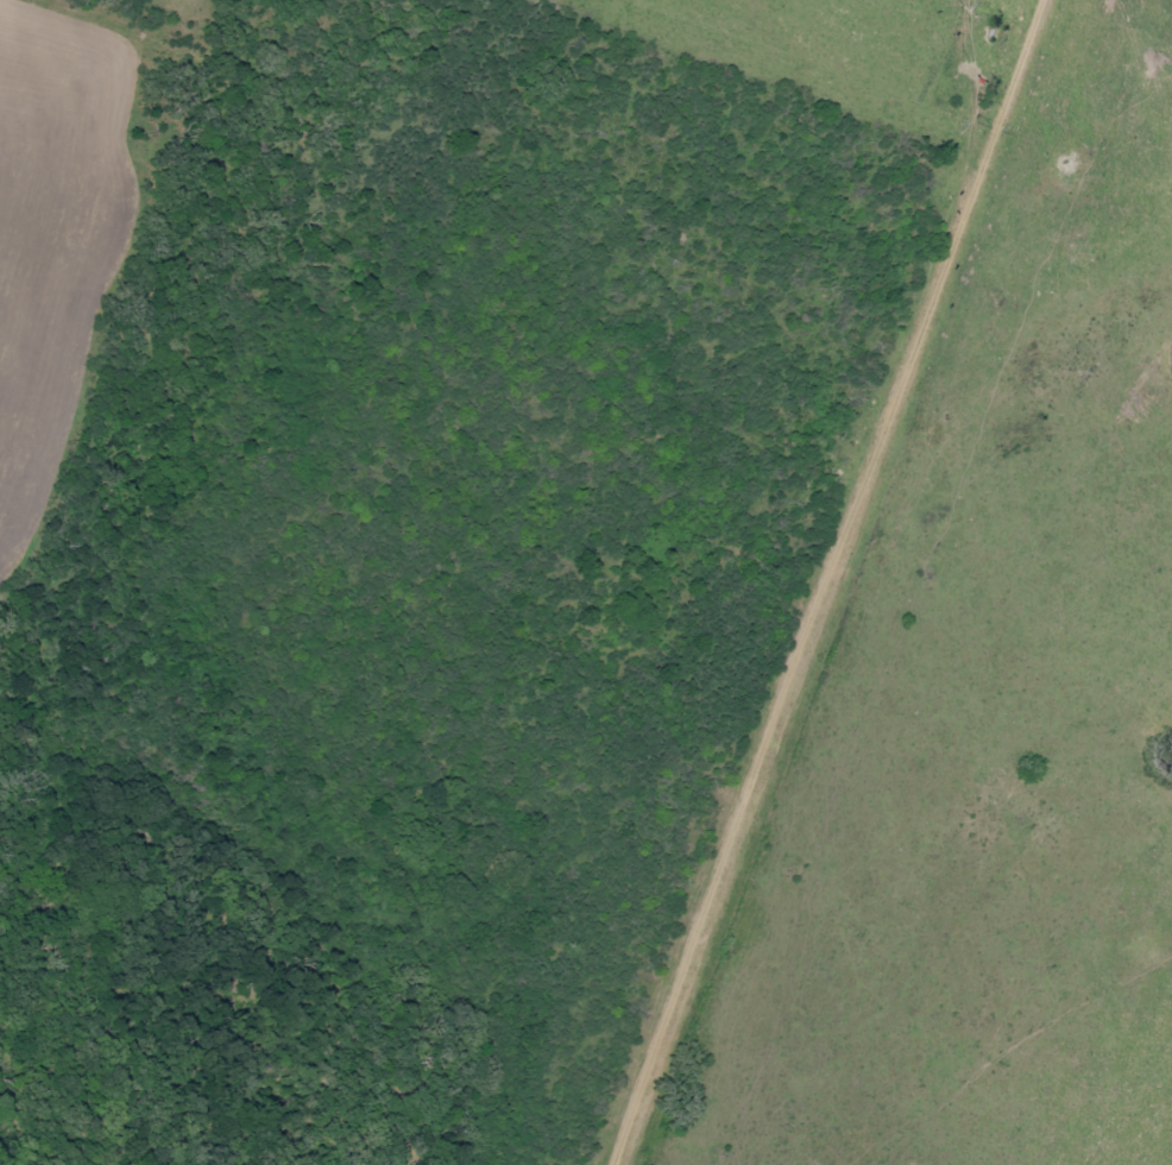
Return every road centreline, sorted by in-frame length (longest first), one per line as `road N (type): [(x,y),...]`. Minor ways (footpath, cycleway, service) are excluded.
road 1 (residential): [(614,1164),(669,1033),(1021,0)]
road 2 (residential): [(596,0),(548,335),(531,1120),(516,1164)]

